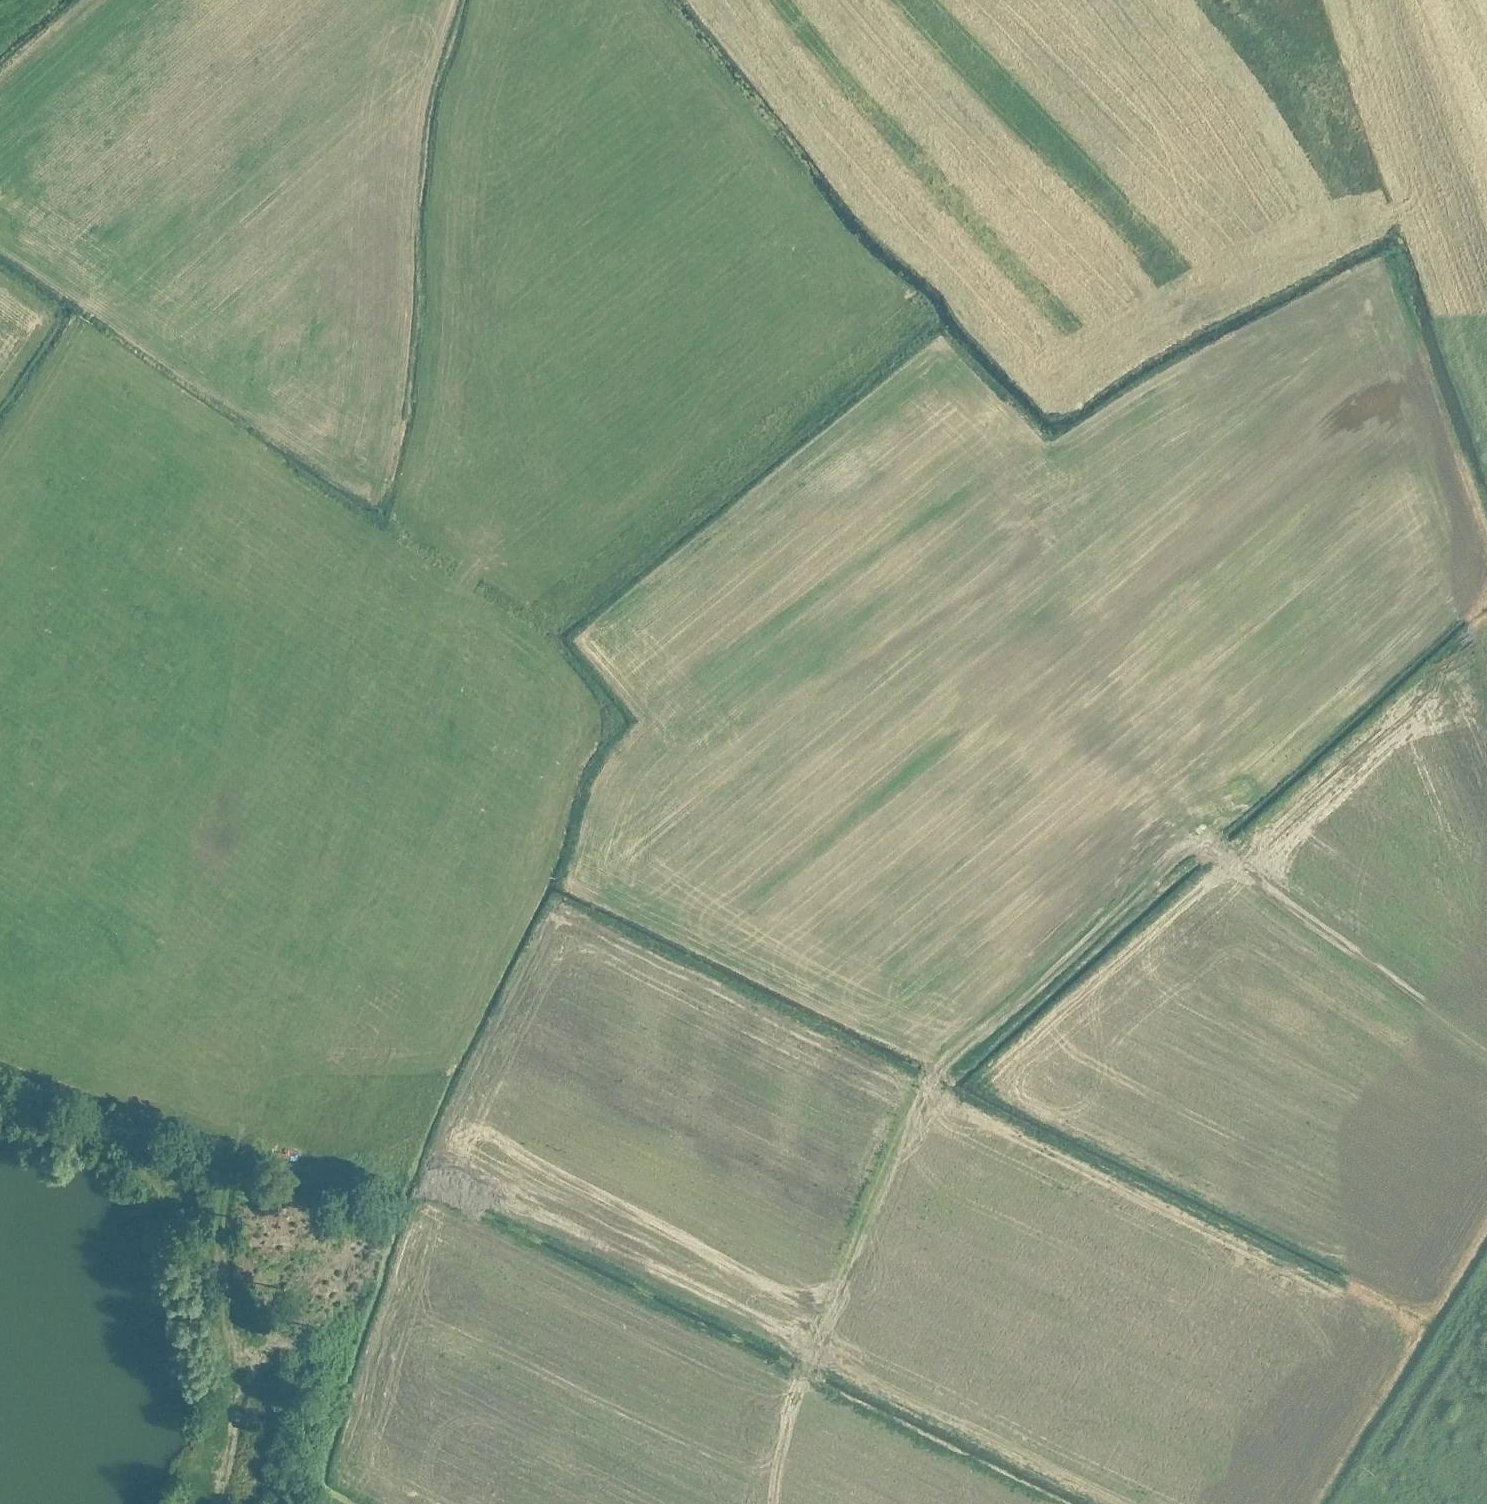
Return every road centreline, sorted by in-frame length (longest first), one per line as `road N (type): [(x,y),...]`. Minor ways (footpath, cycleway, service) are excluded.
road 1 (track): [(233,1143),(222,1230),(235,1503)]

